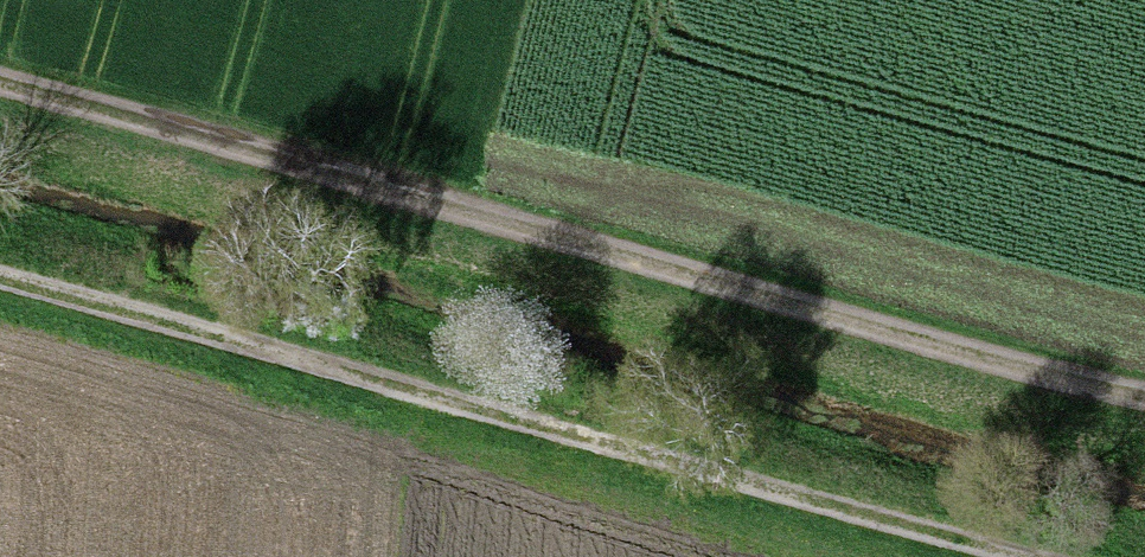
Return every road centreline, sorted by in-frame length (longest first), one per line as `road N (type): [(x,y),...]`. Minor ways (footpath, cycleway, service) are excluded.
road 1 (track): [(0,93),(1057,394),(1144,411)]
road 2 (track): [(0,288),(1006,556)]

